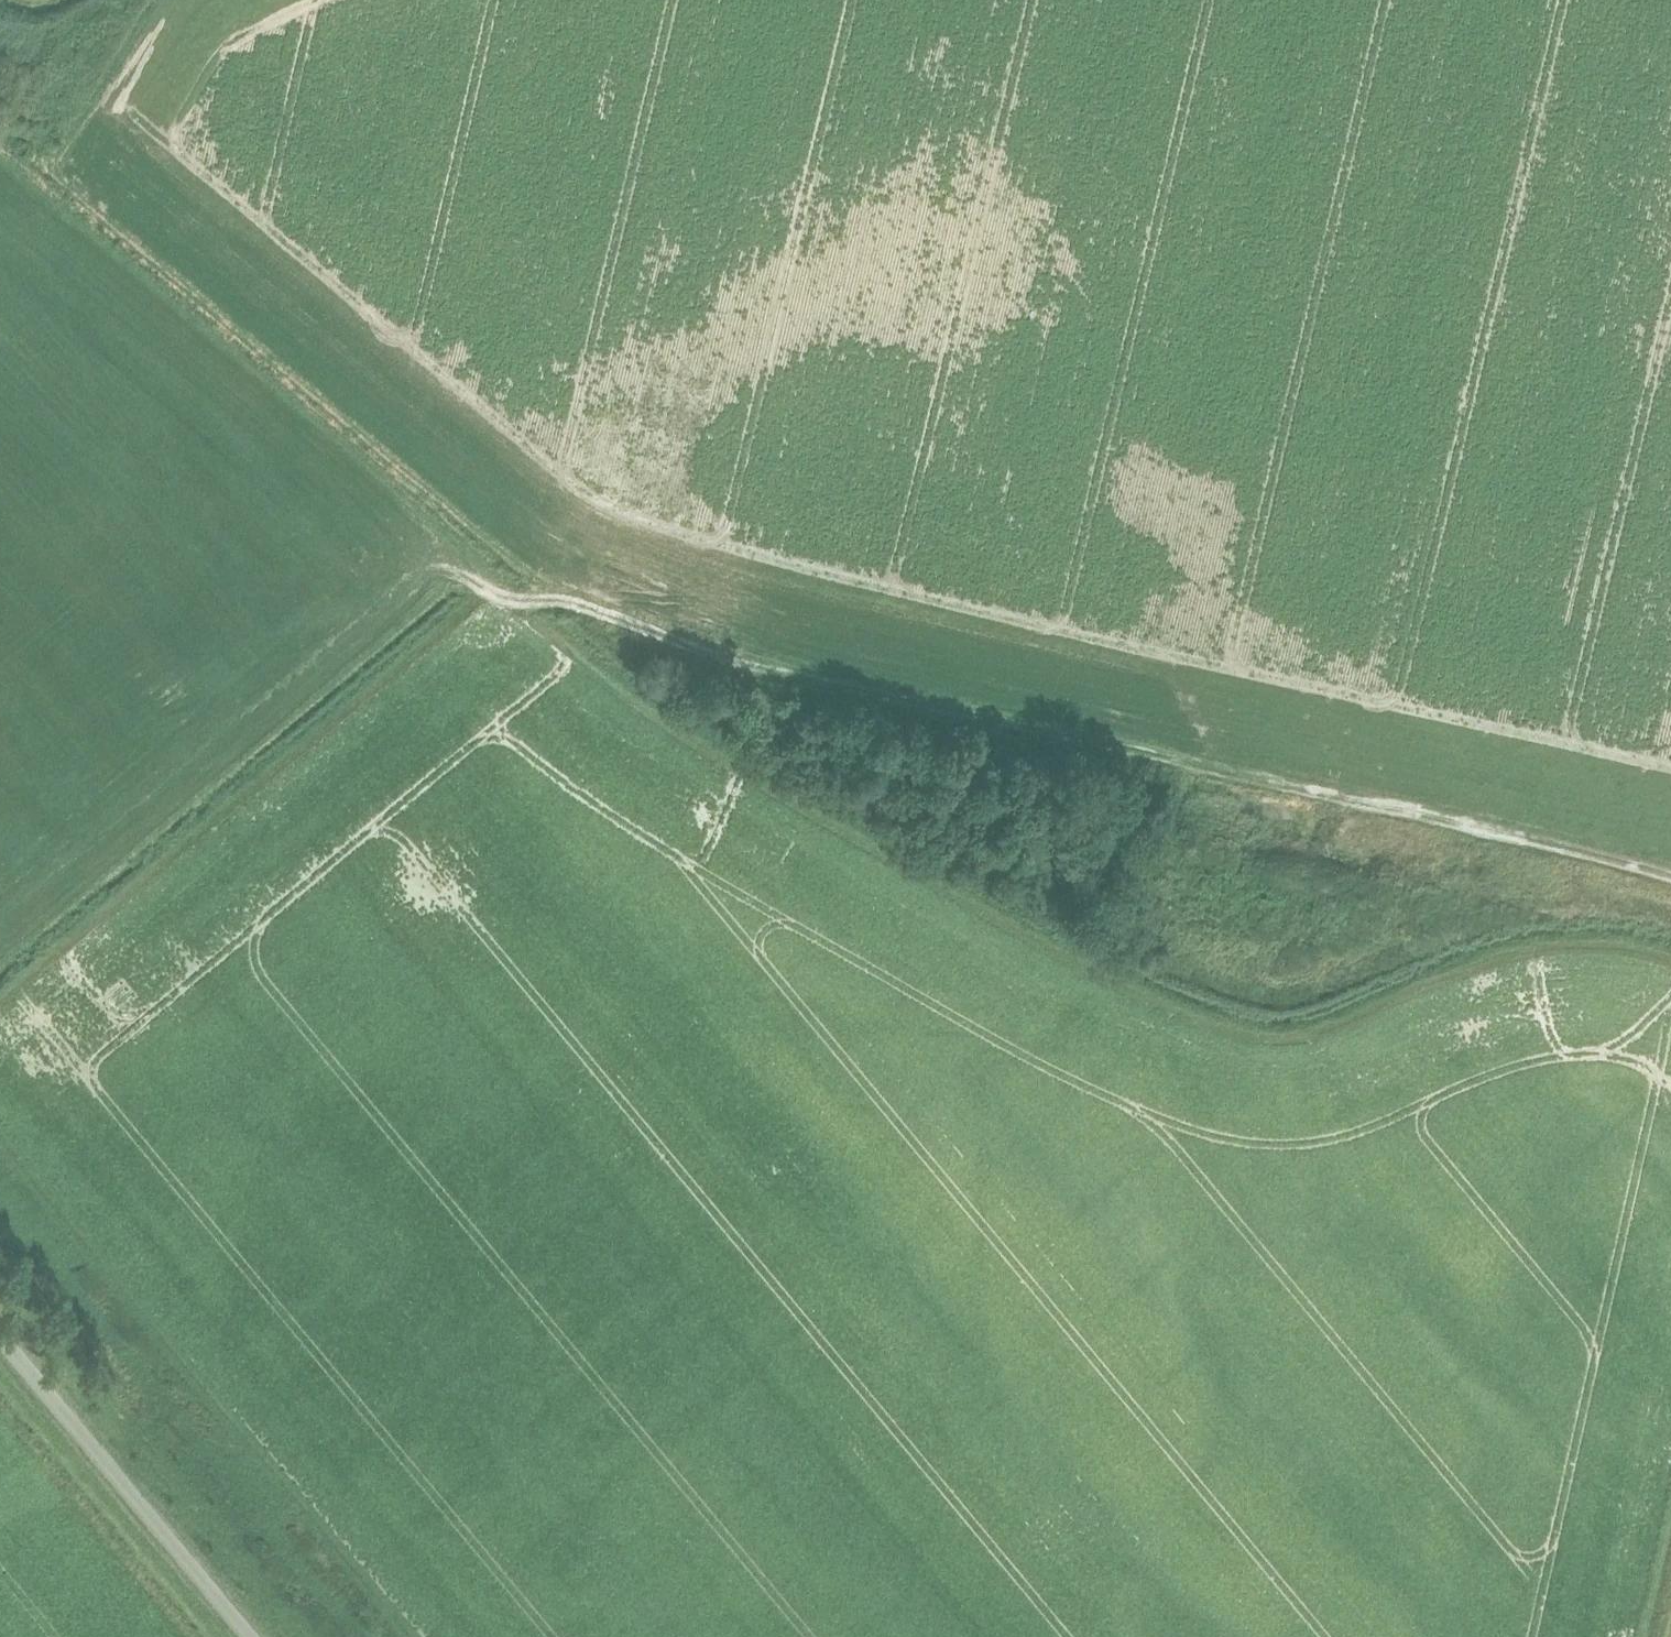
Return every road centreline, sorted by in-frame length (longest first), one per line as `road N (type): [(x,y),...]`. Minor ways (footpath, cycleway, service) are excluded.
road 1 (track): [(552,602),(741,659),(1670,875)]
road 2 (track): [(0,1196),(365,1636)]
road 3 (tertiary): [(249,1636),(0,1336)]

